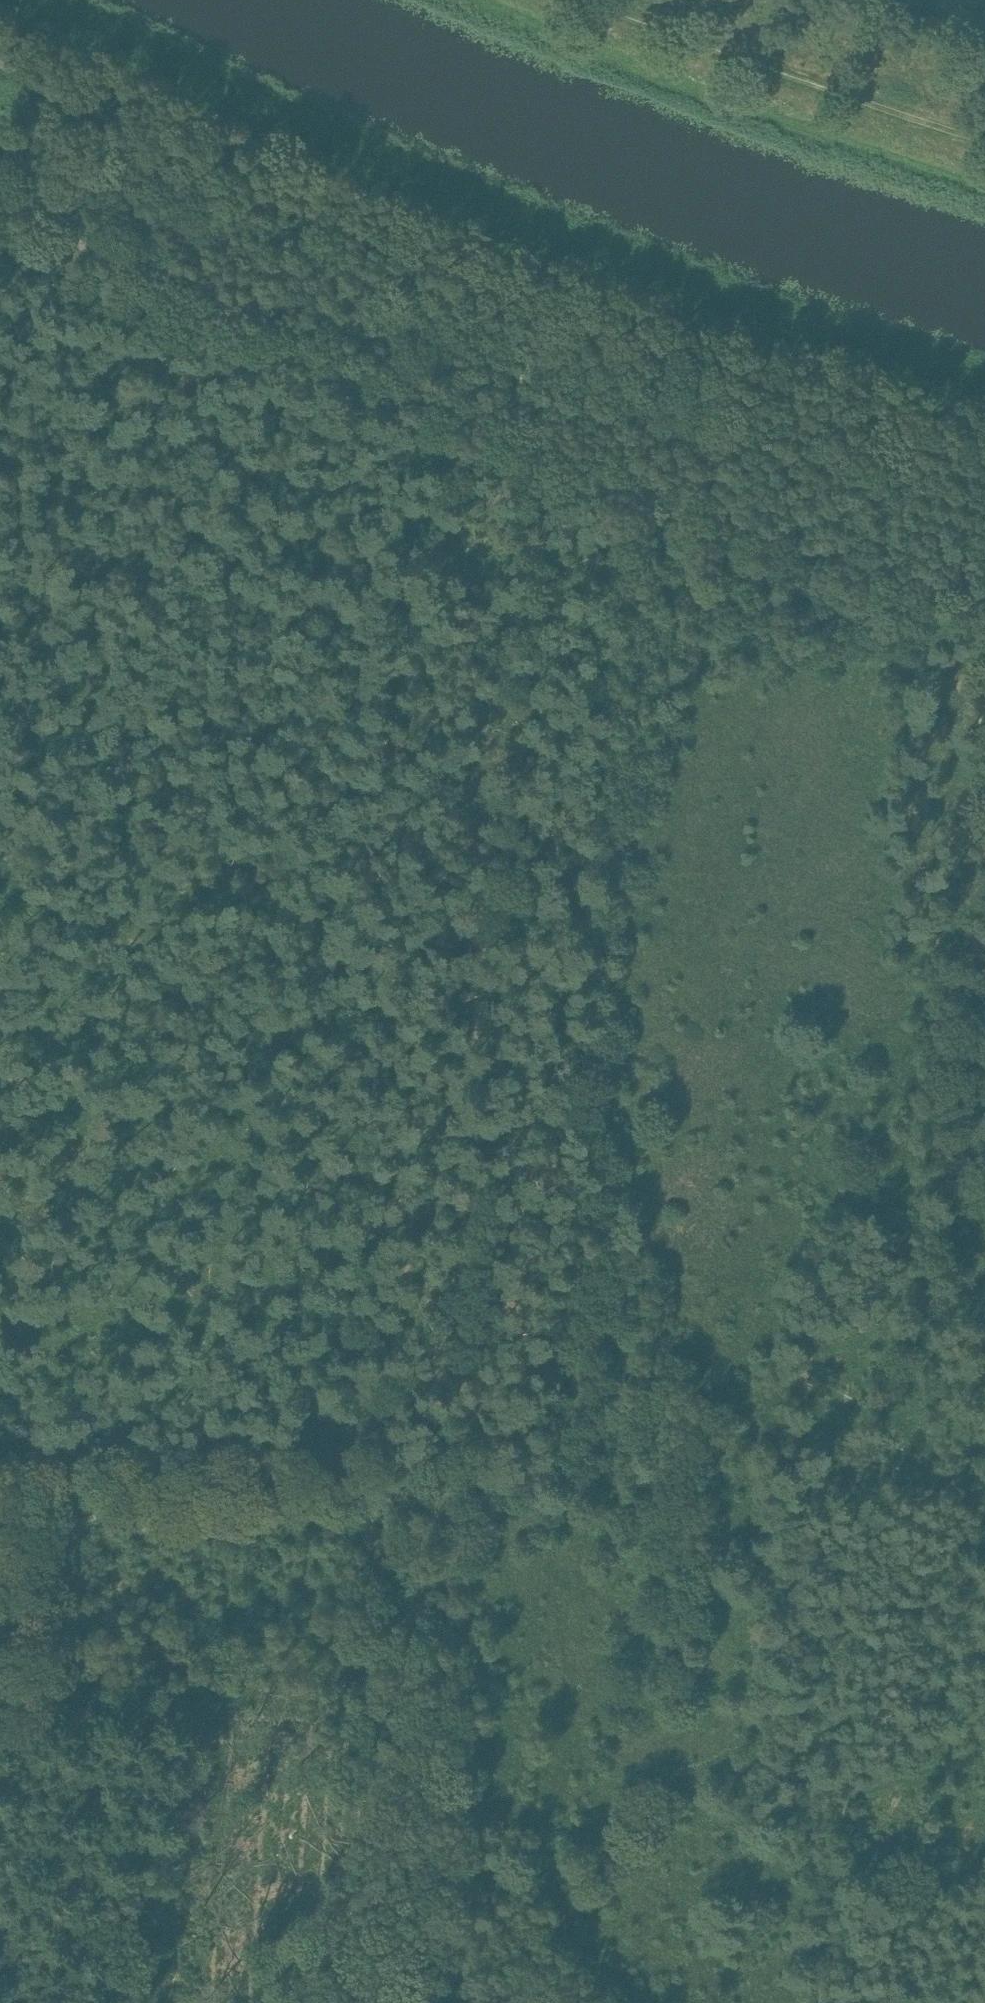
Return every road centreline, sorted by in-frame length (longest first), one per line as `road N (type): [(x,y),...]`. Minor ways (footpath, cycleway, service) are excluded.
road 1 (track): [(0,206),(140,280),(519,446),(984,595)]
road 2 (track): [(637,0),(984,127)]

